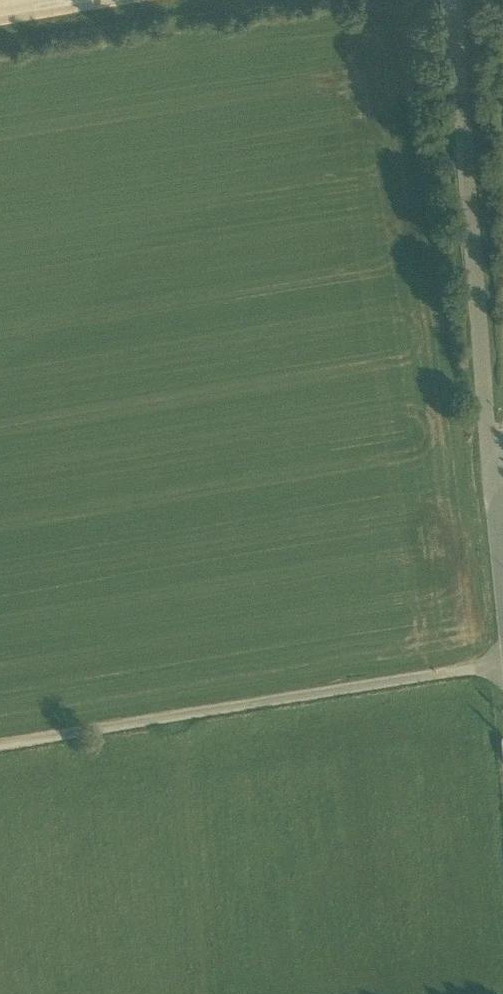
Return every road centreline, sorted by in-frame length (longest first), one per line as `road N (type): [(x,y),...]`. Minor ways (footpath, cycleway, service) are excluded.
road 1 (track): [(0,750),(502,667)]
road 2 (track): [(453,0),(497,506)]

